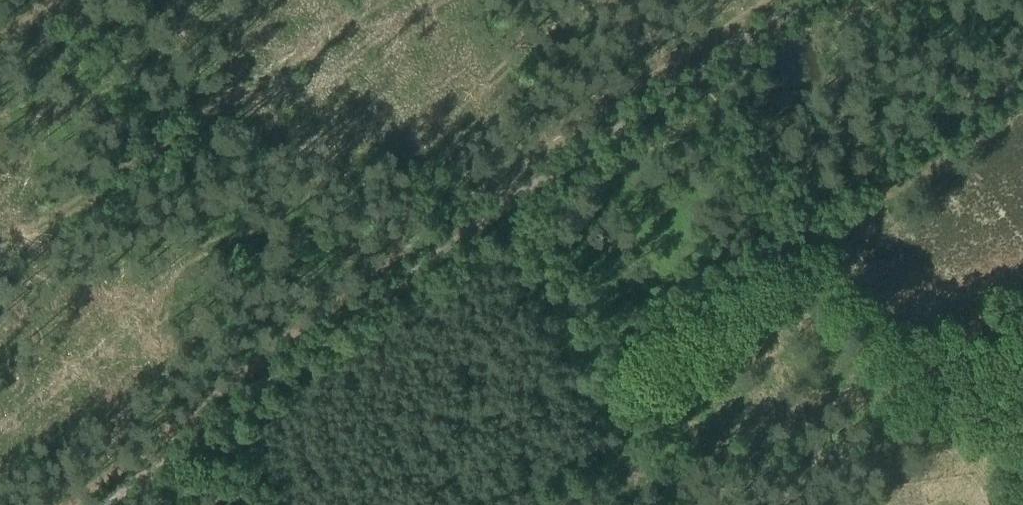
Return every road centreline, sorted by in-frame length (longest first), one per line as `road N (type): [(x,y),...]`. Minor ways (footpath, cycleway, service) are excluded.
road 1 (track): [(110,504),(618,128),(806,0)]

